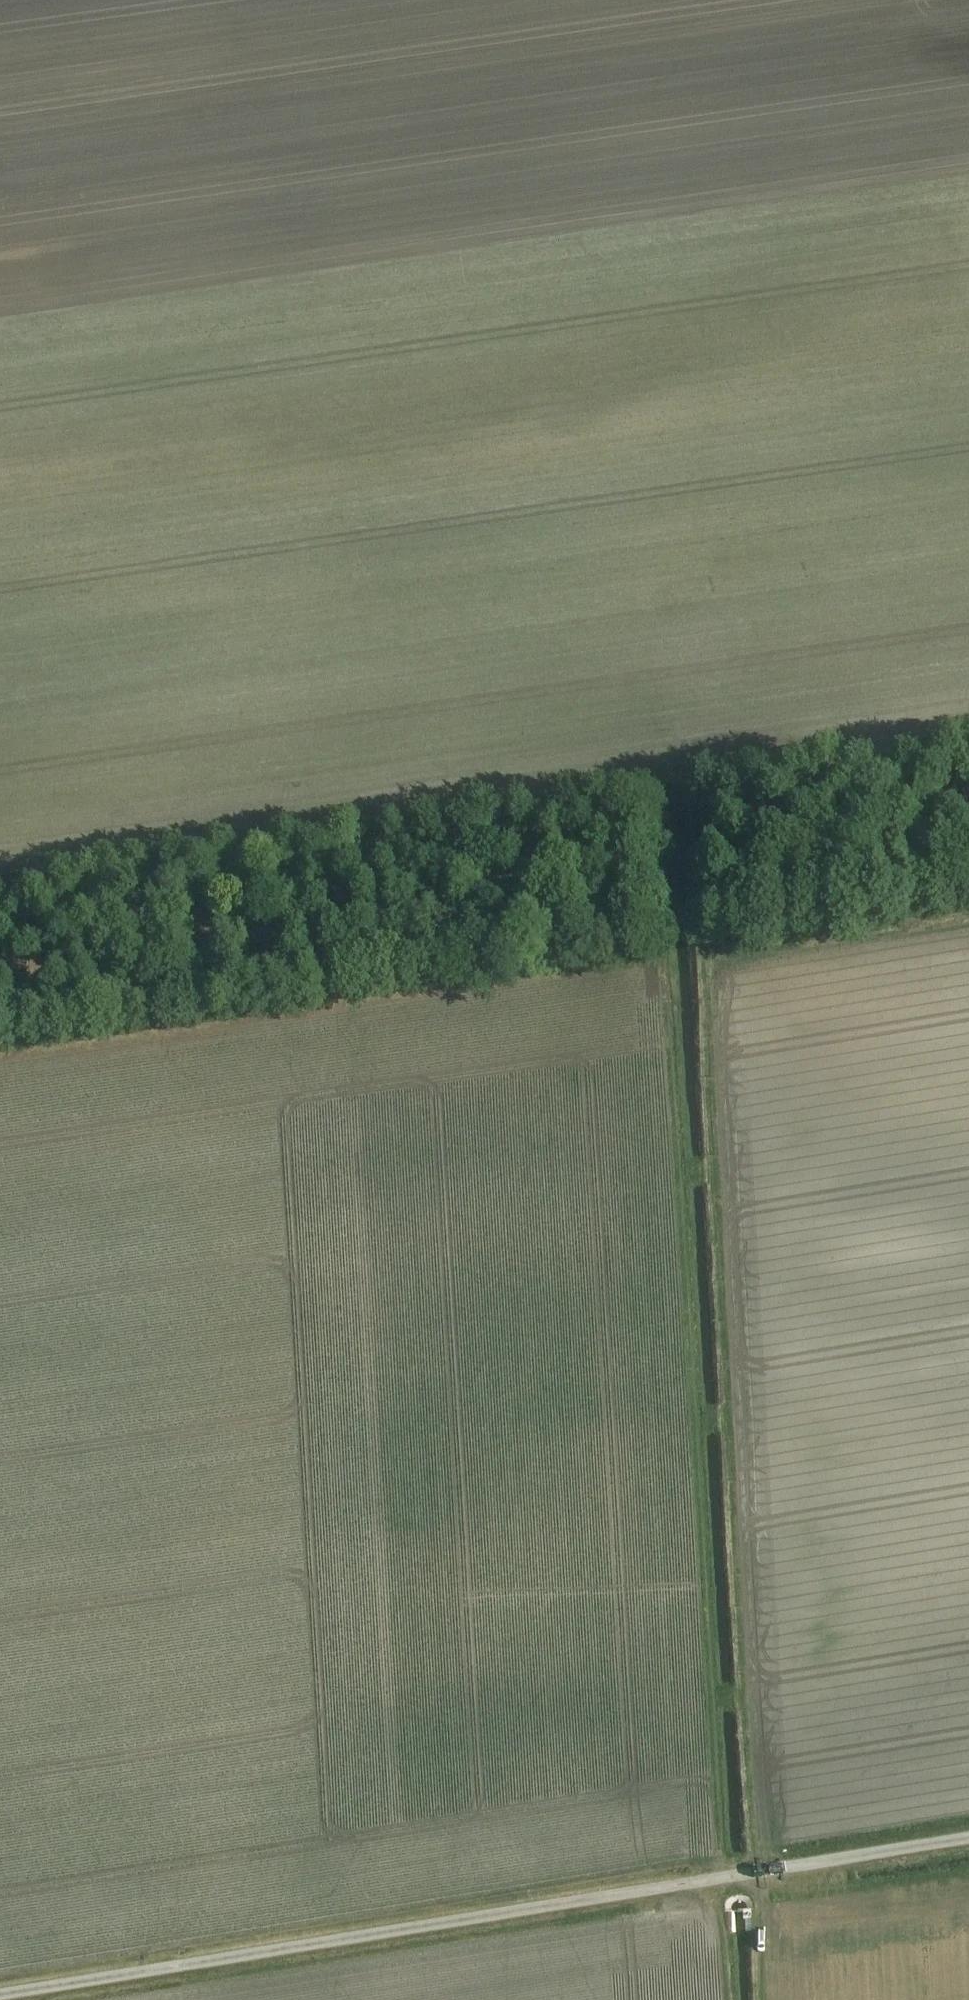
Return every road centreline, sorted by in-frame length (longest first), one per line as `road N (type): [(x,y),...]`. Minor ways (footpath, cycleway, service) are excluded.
road 1 (track): [(0,1995),(968,1839)]
road 2 (track): [(968,875),(0,1019)]

